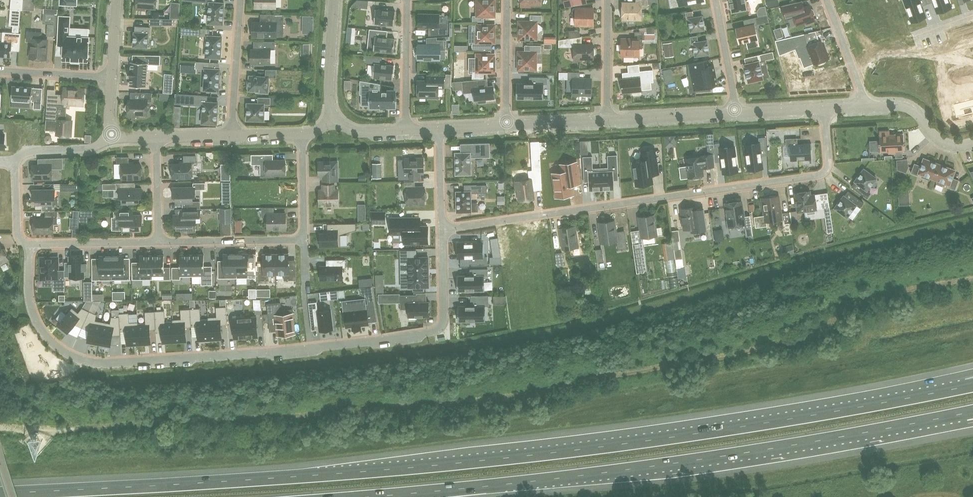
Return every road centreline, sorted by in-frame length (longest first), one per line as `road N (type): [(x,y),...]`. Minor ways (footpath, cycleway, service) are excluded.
road 1 (motorway): [(969,385),(508,458),(0,491)]
road 2 (motorway): [(354,496),(670,465),(965,414)]
road 3 (residential): [(30,244),(29,289),(42,331),(58,348),(100,363),(426,334),(442,323),(443,230)]
road 4 (residential): [(824,108),(828,159),(817,176),(443,230)]
road 5 (residential): [(302,135),(300,238),(158,242)]
road 6 (residential): [(241,0),(232,136)]
road 7 (residential): [(408,0),(405,131)]
road 8 (residential): [(737,112),(607,120)]
road 9 (residential): [(30,244),(158,242)]
road 10 (residential): [(507,0),(505,125)]
road 11 (residential): [(972,141),(947,142),(909,107),(861,105)]

